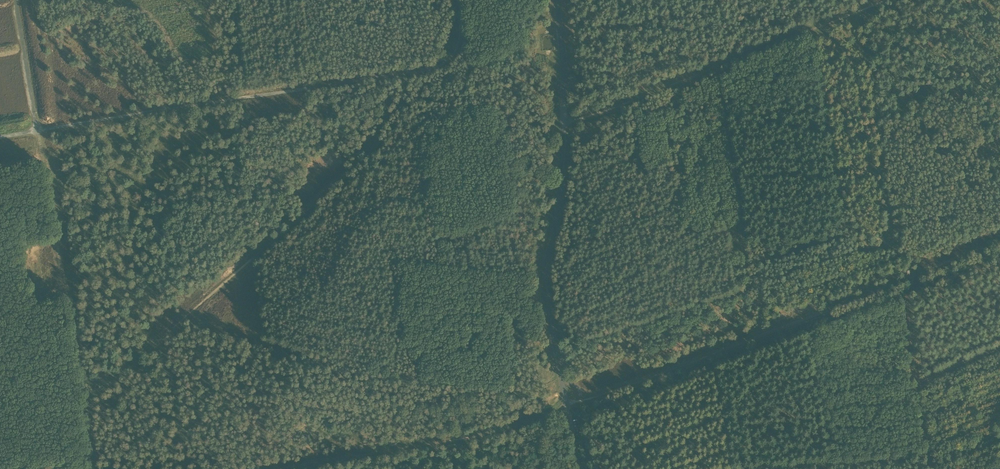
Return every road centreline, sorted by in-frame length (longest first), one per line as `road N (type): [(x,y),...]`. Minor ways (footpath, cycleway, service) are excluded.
road 1 (track): [(999,240),(510,432),(289,468)]
road 2 (track): [(89,468),(81,410),(352,168),(379,137),(406,74)]
road 3 (track): [(557,0),(562,188),(547,285),(578,468)]
road 4 (track): [(81,410),(16,0)]
road 5 (track): [(406,74),(0,136)]
road 6 (track): [(887,0),(639,99),(563,120)]
road 7 (track): [(931,468),(905,294)]

